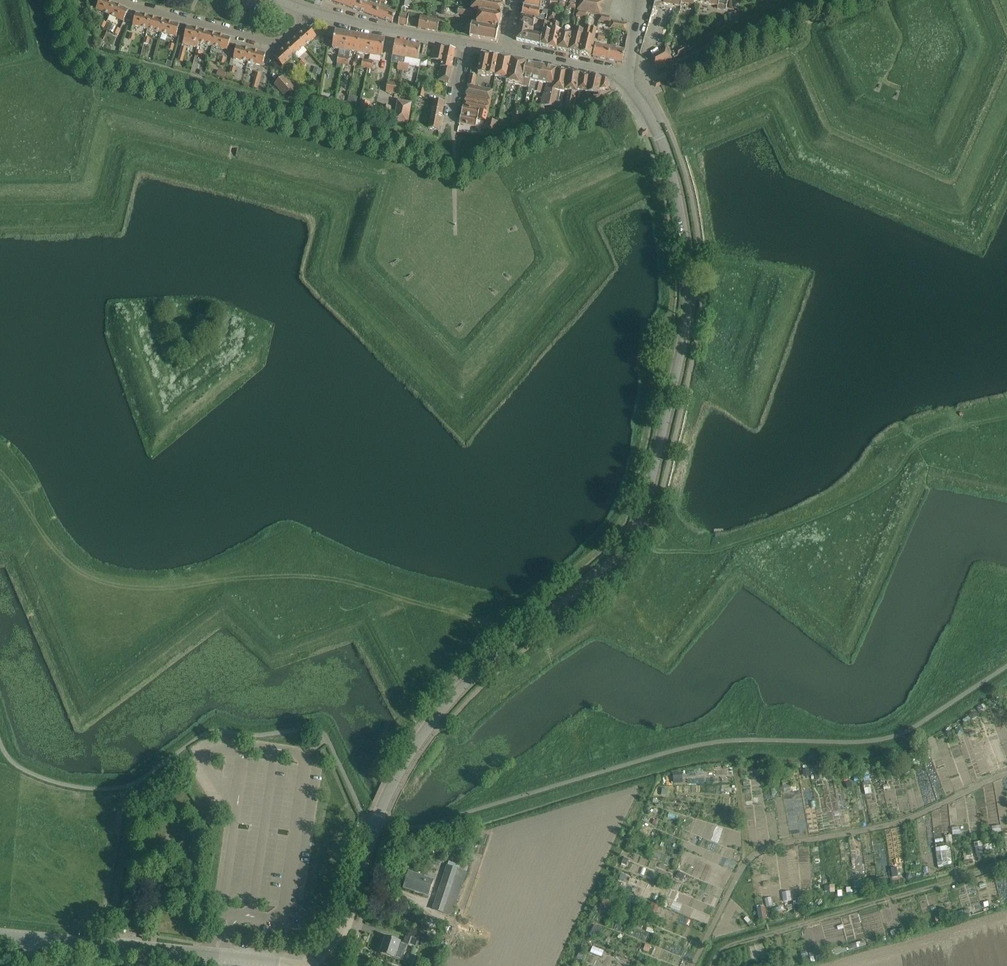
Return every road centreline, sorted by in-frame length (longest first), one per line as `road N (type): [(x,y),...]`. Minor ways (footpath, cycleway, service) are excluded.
road 1 (tertiary): [(309,965),(346,925),(375,822),(422,735),(484,667),(626,545),(649,497),(689,314),(688,259),(660,134),(624,80)]
road 2 (track): [(653,522),(690,548),(716,551),(857,499),(929,439),(1006,416)]
road 3 (tertiary): [(285,965),(31,936)]
road 4 (unclassified): [(314,12),(271,42),(121,0)]
road 5 (residential): [(466,43),(314,12)]
road 6 (residential): [(624,80),(504,50)]

